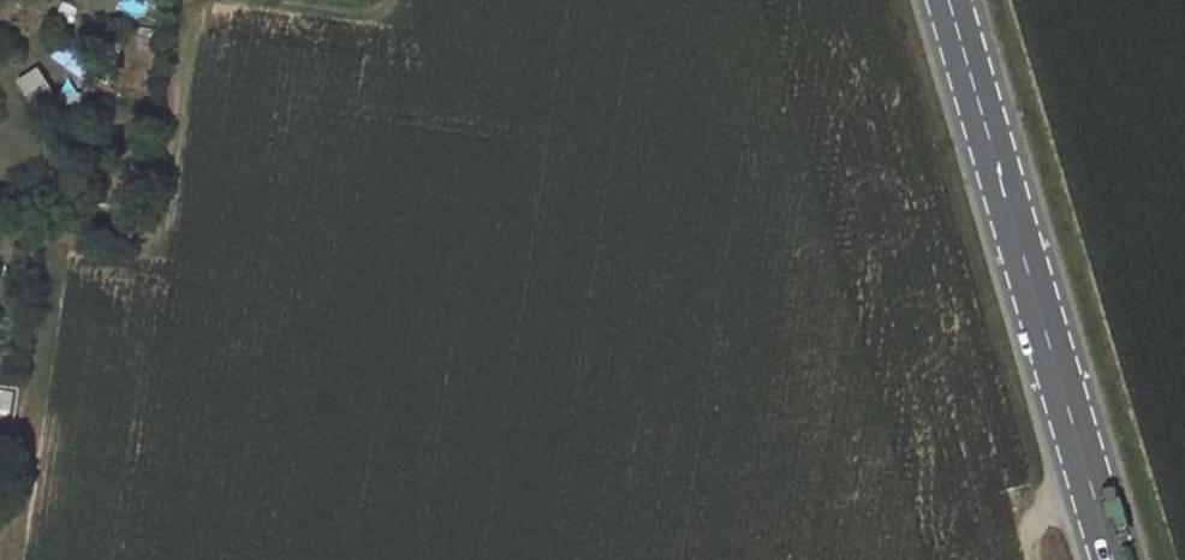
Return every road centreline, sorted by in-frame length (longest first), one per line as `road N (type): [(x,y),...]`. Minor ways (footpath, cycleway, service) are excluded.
road 1 (secondary): [(1115,559),(950,0)]

